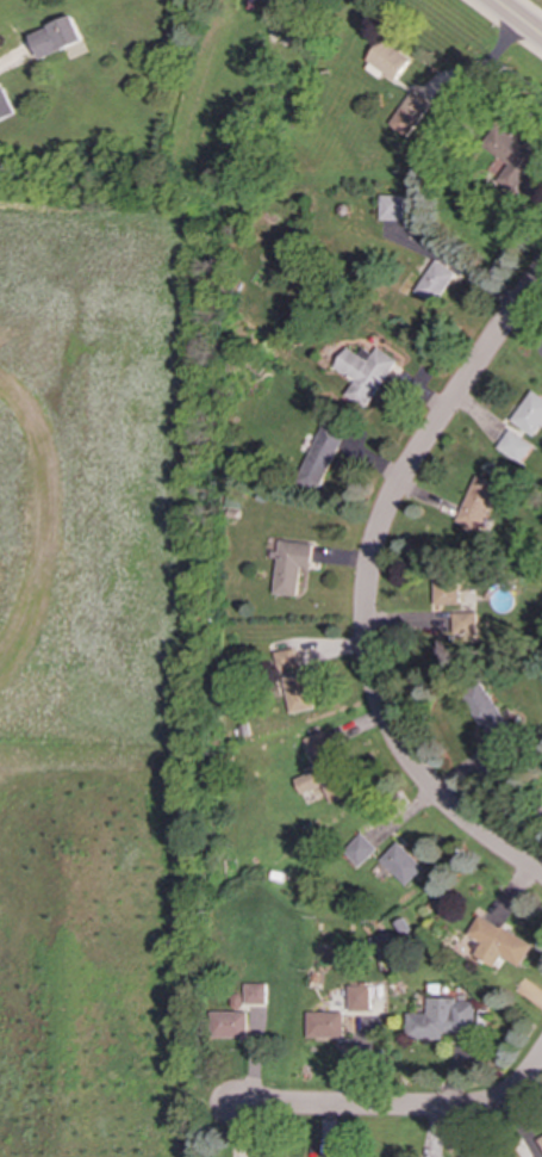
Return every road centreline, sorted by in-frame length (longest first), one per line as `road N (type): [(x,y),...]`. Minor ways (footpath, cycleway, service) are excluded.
road 1 (residential): [(541,268),(392,496),(366,607),(378,692),(420,777),(541,874)]
road 2 (residential): [(541,1052),(507,1094),(472,1105),(233,1105)]

